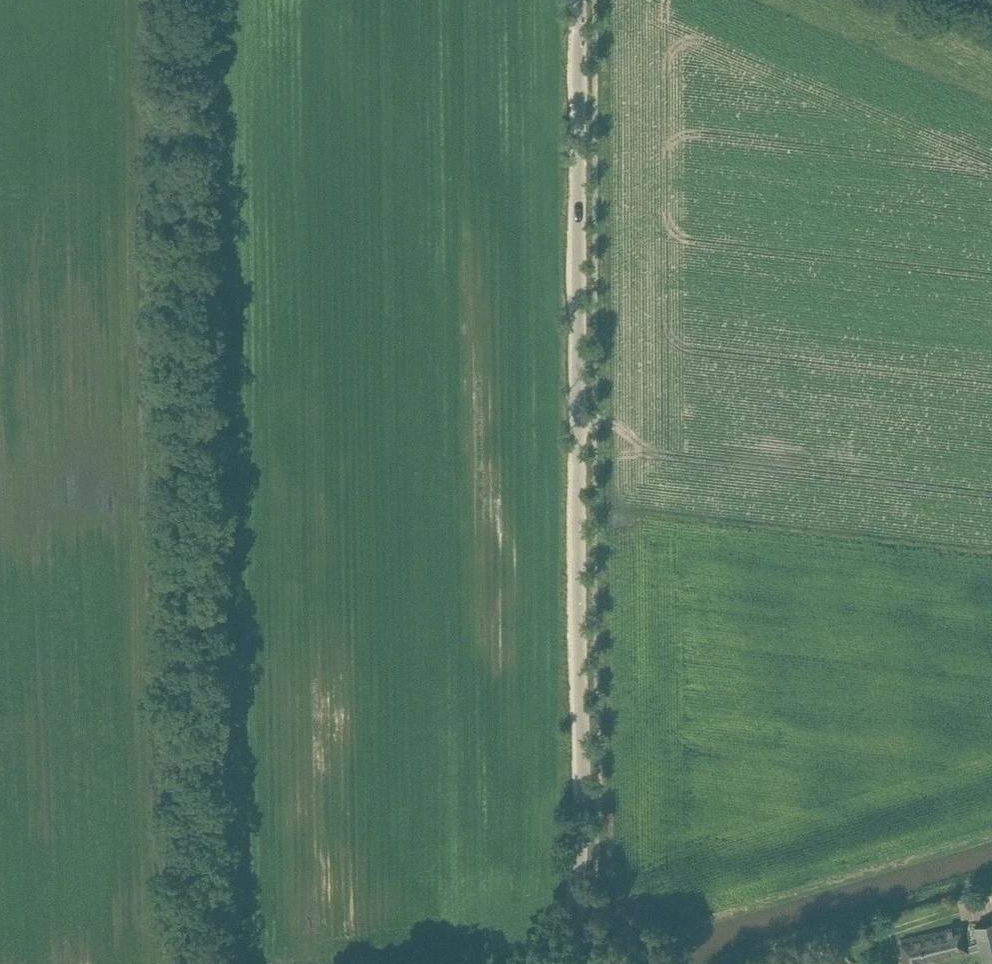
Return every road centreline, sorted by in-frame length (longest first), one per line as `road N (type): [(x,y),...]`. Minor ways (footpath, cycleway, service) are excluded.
road 1 (tertiary): [(568,963),(582,796),(580,0)]

